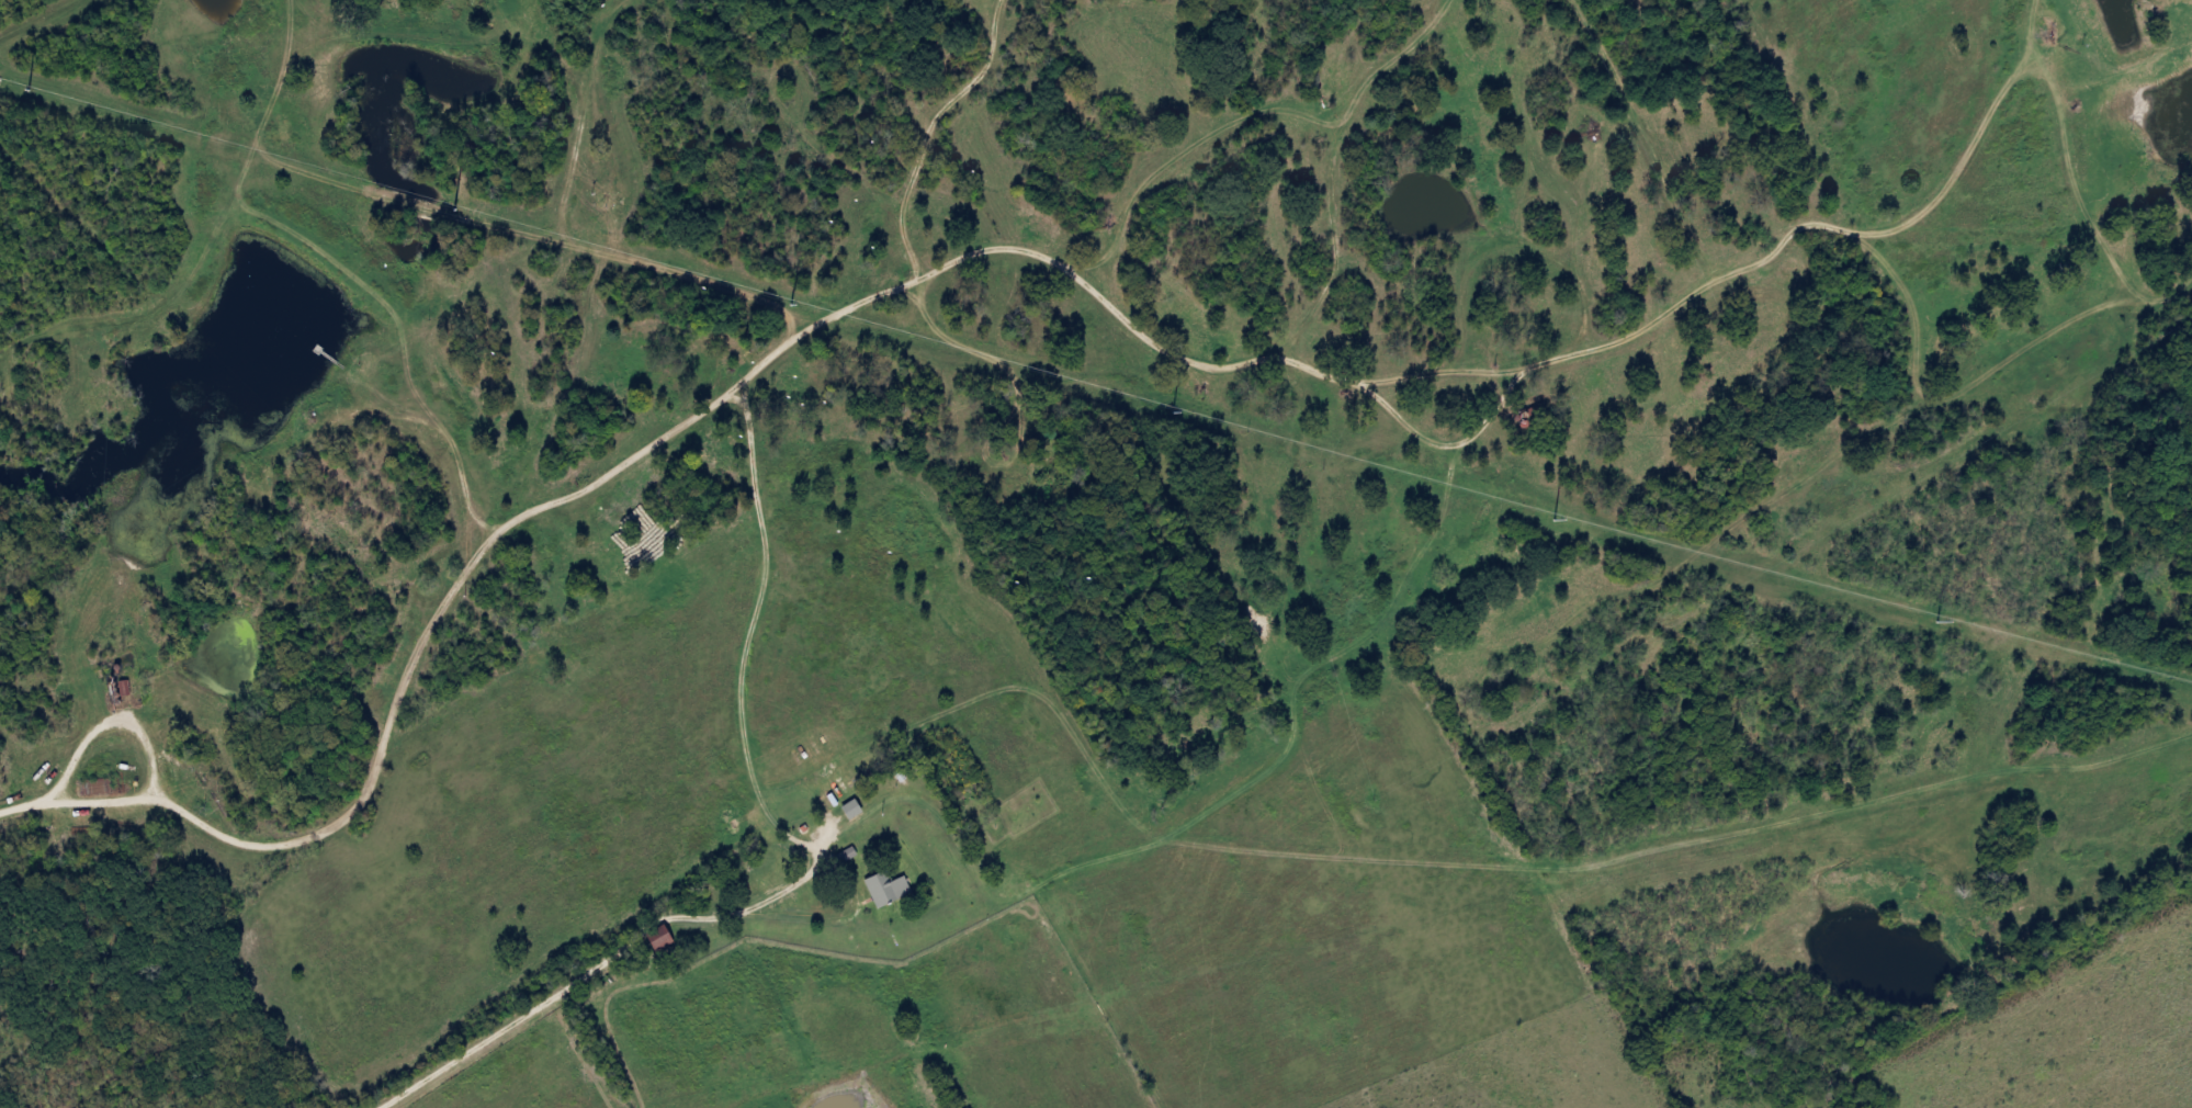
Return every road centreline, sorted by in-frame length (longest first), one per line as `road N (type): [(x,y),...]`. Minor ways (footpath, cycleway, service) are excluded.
road 1 (track): [(39,800),(98,810),(151,800),(159,784),(151,742),(125,721),(95,723),(39,800)]

